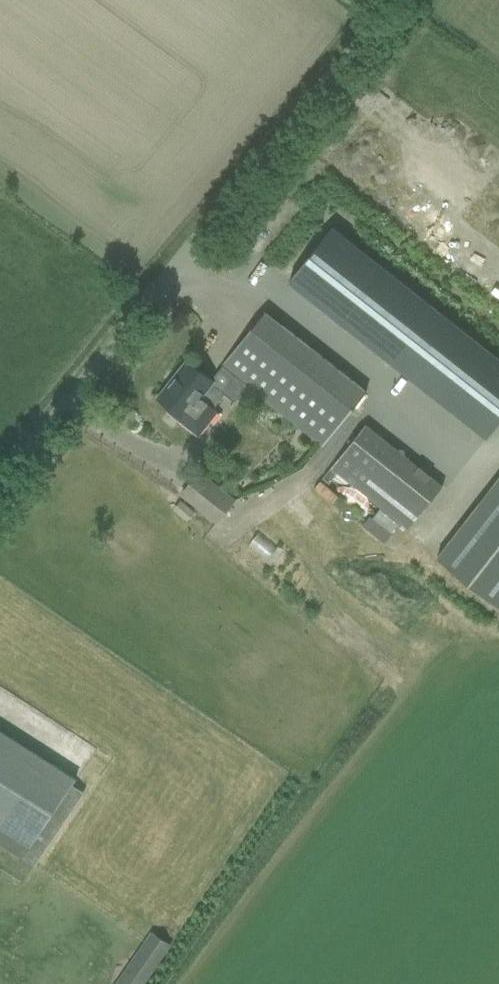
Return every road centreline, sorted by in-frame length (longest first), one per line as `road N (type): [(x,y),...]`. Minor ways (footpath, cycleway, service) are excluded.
road 1 (unclassified): [(0,483),(398,0)]

